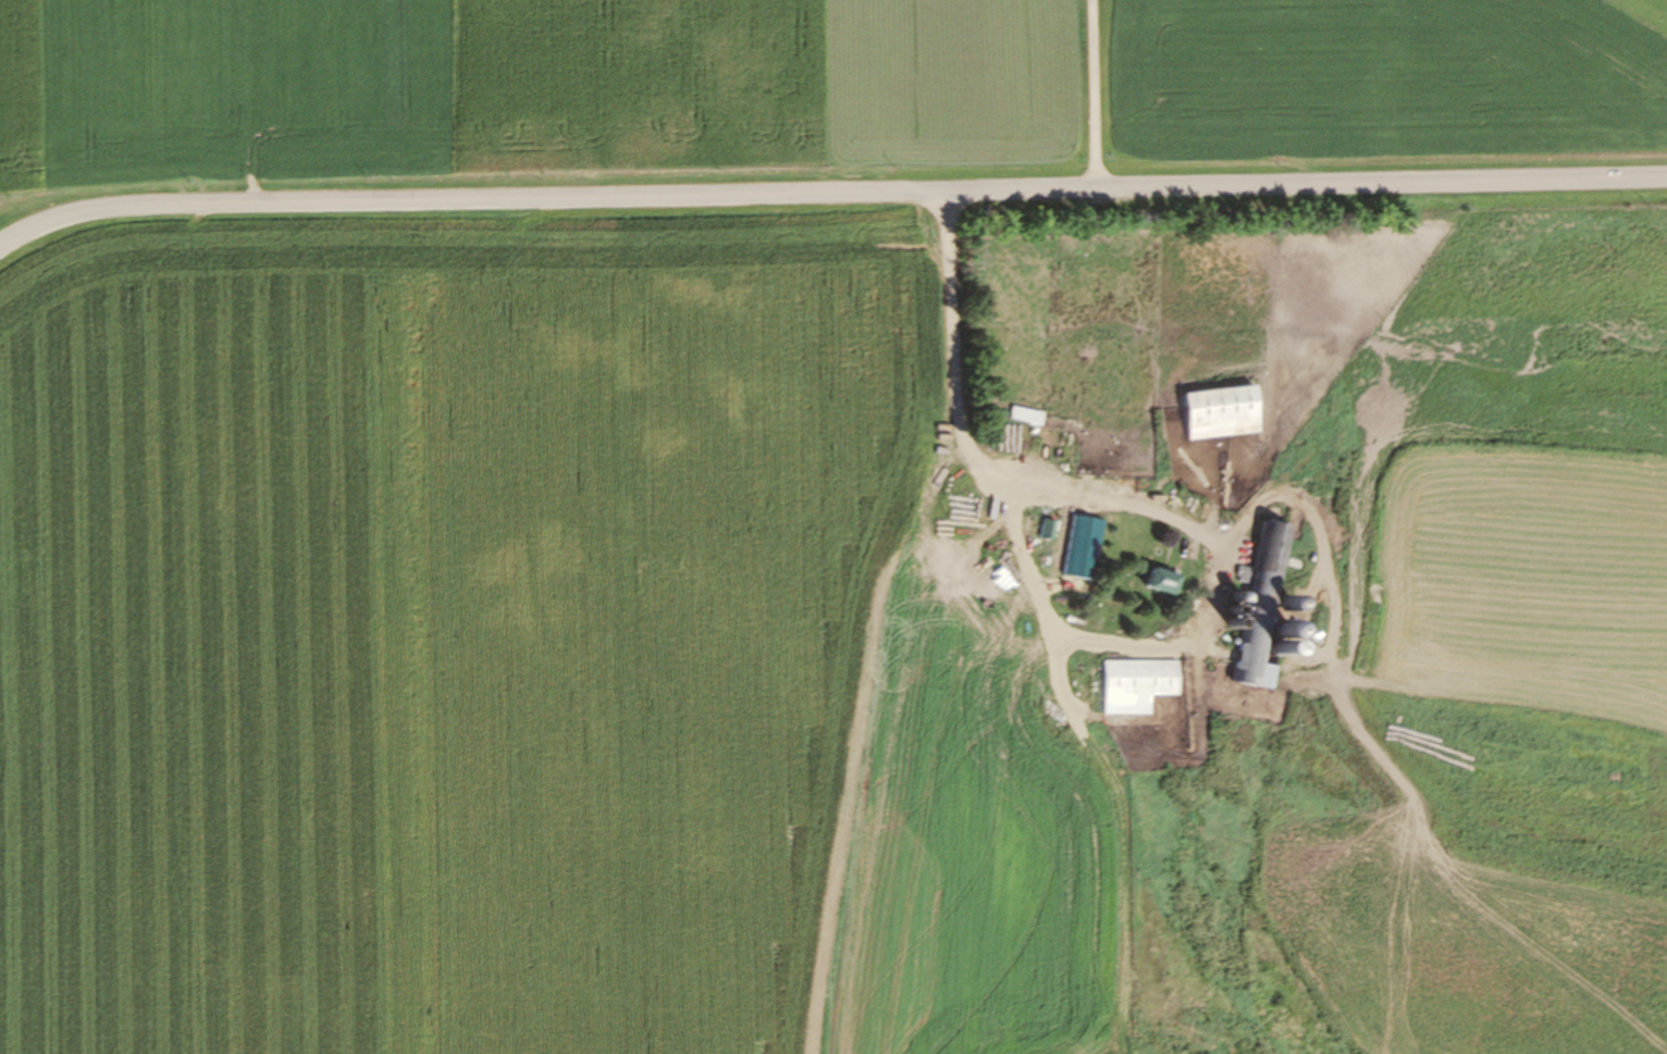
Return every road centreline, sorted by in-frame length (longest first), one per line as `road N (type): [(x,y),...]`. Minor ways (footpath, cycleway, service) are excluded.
road 1 (secondary): [(1666,178),(127,206),(76,212),(0,245)]

